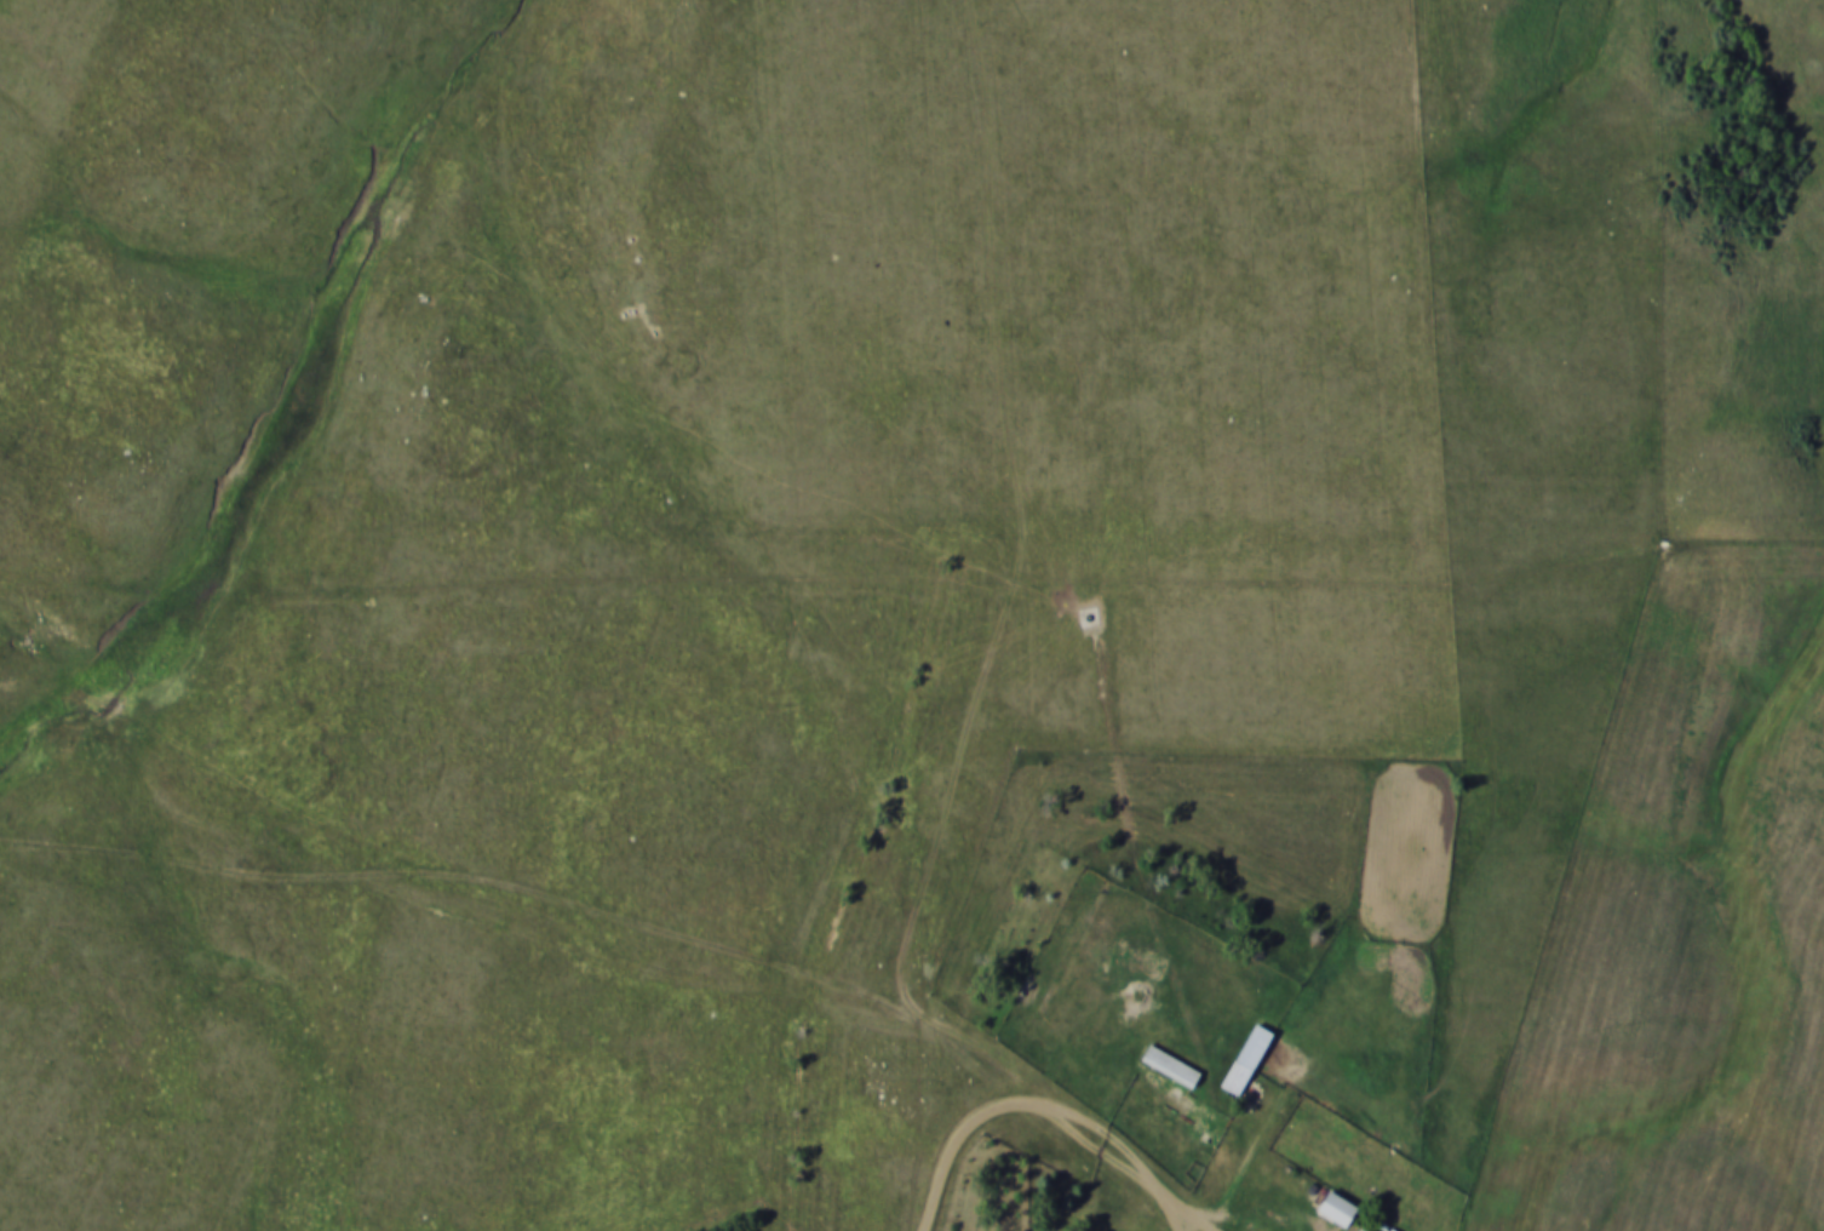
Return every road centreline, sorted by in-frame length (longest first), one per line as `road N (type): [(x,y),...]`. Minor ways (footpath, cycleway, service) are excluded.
road 1 (track): [(0,836),(292,876),(429,869),(492,877),(920,1014),(1042,1099)]

